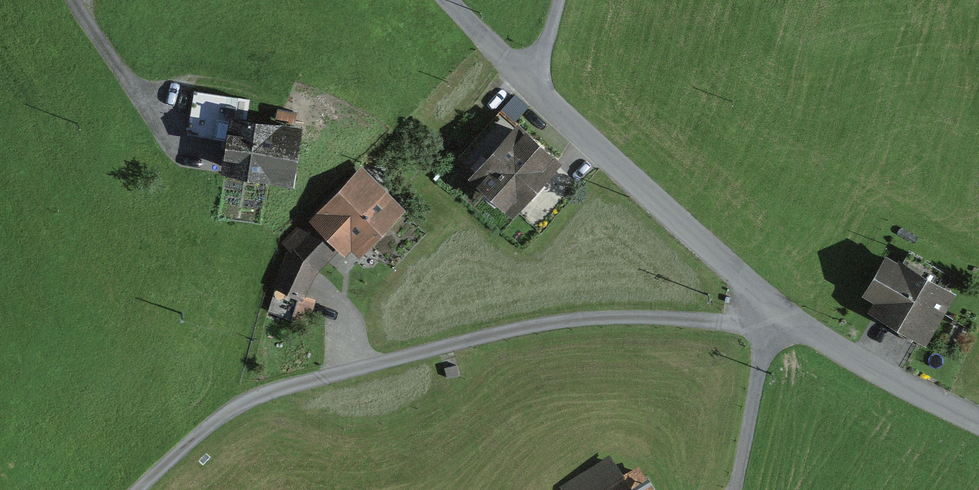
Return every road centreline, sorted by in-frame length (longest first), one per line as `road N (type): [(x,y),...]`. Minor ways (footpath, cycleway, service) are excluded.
road 1 (residential): [(780,306),(525,75)]
road 2 (residential): [(978,419),(868,365),(780,306)]
road 3 (residential): [(780,306),(766,336),(732,489)]

